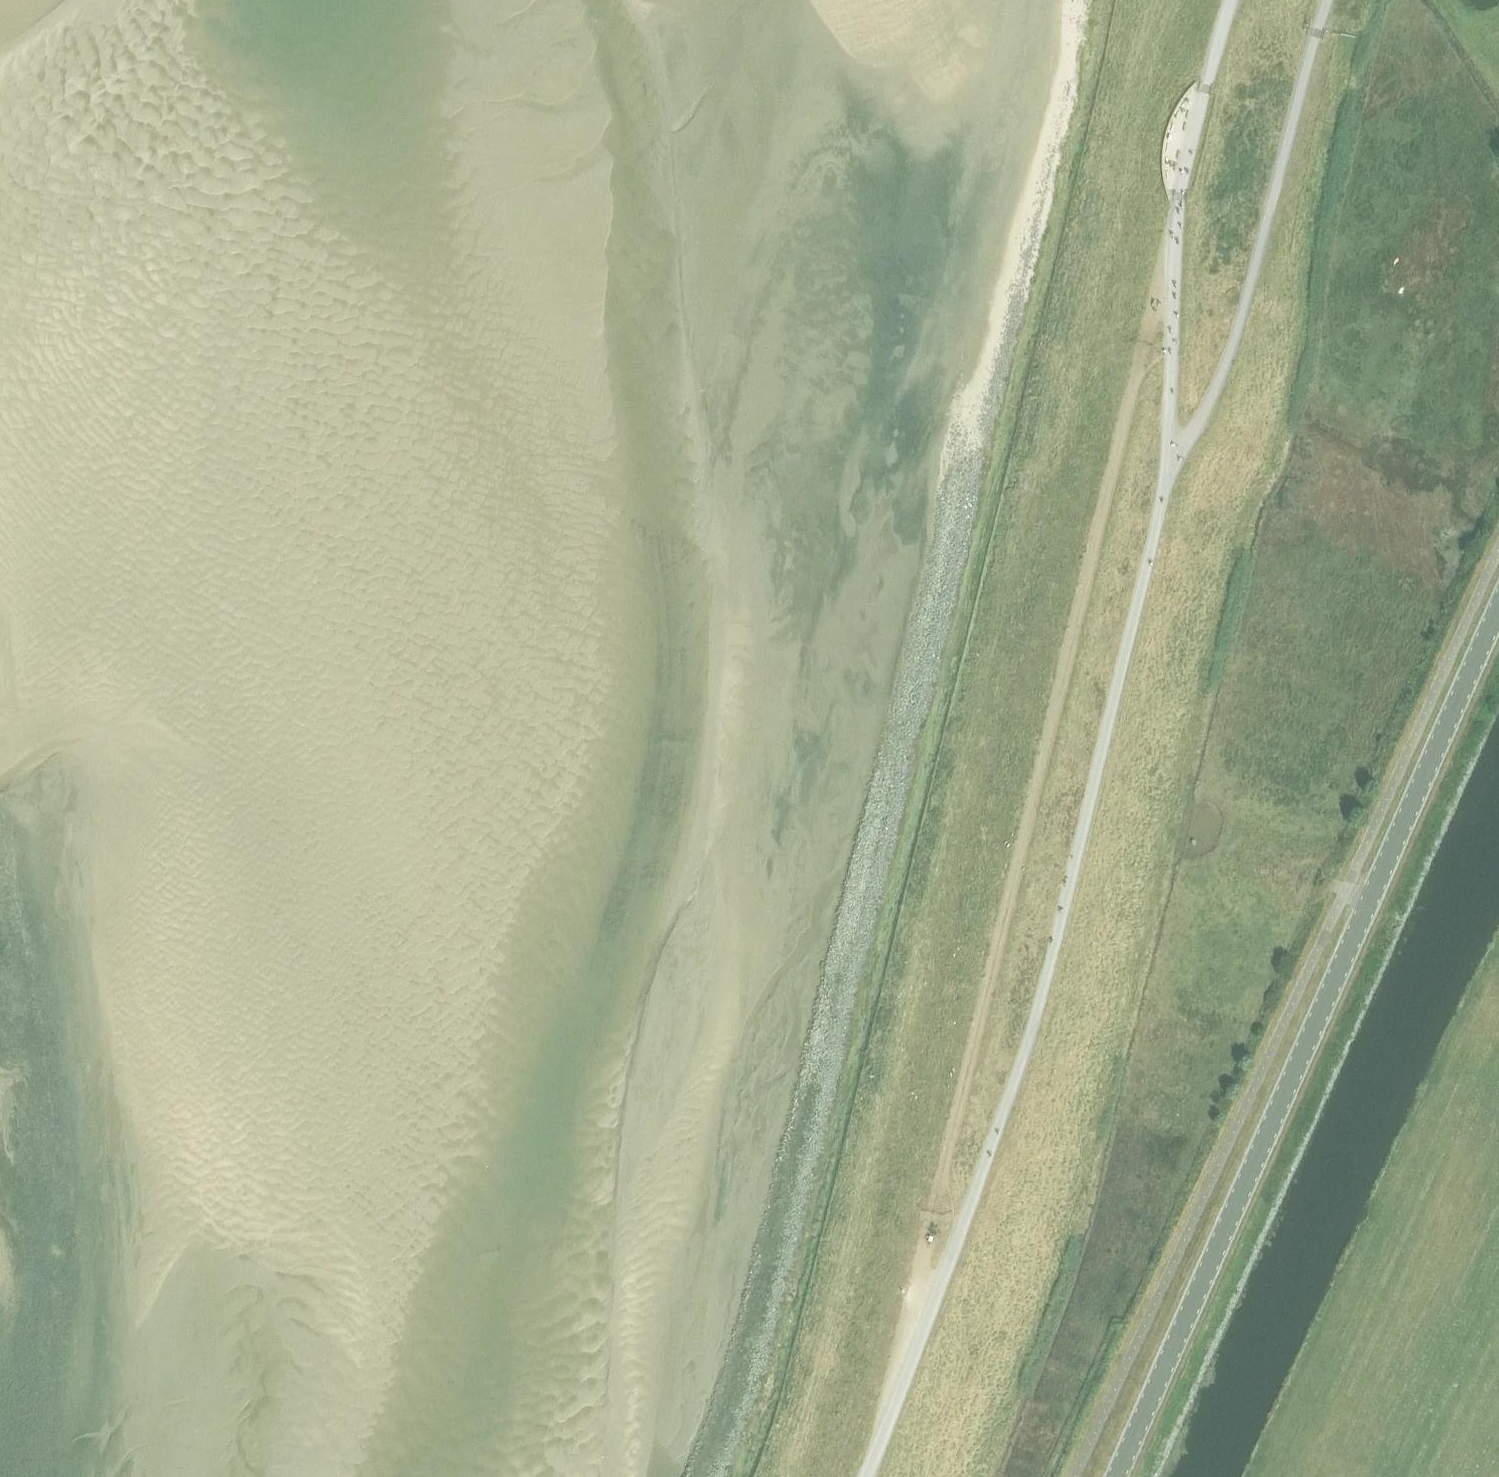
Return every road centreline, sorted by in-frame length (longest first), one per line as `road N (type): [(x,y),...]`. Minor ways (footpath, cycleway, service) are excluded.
road 1 (tertiary): [(1116,1476),(1498,611)]

